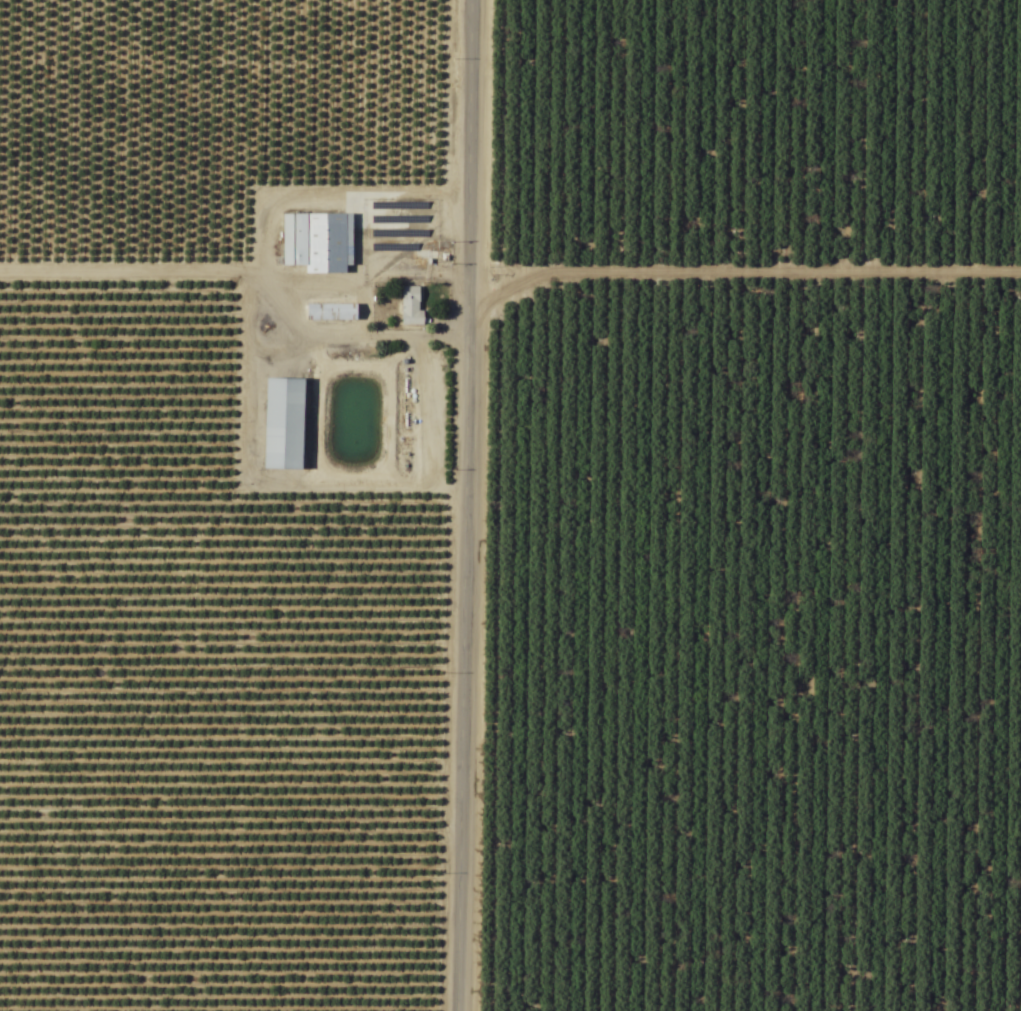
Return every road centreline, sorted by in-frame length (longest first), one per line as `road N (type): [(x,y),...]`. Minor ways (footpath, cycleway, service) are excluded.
road 1 (residential): [(460,1010),(474,0)]

